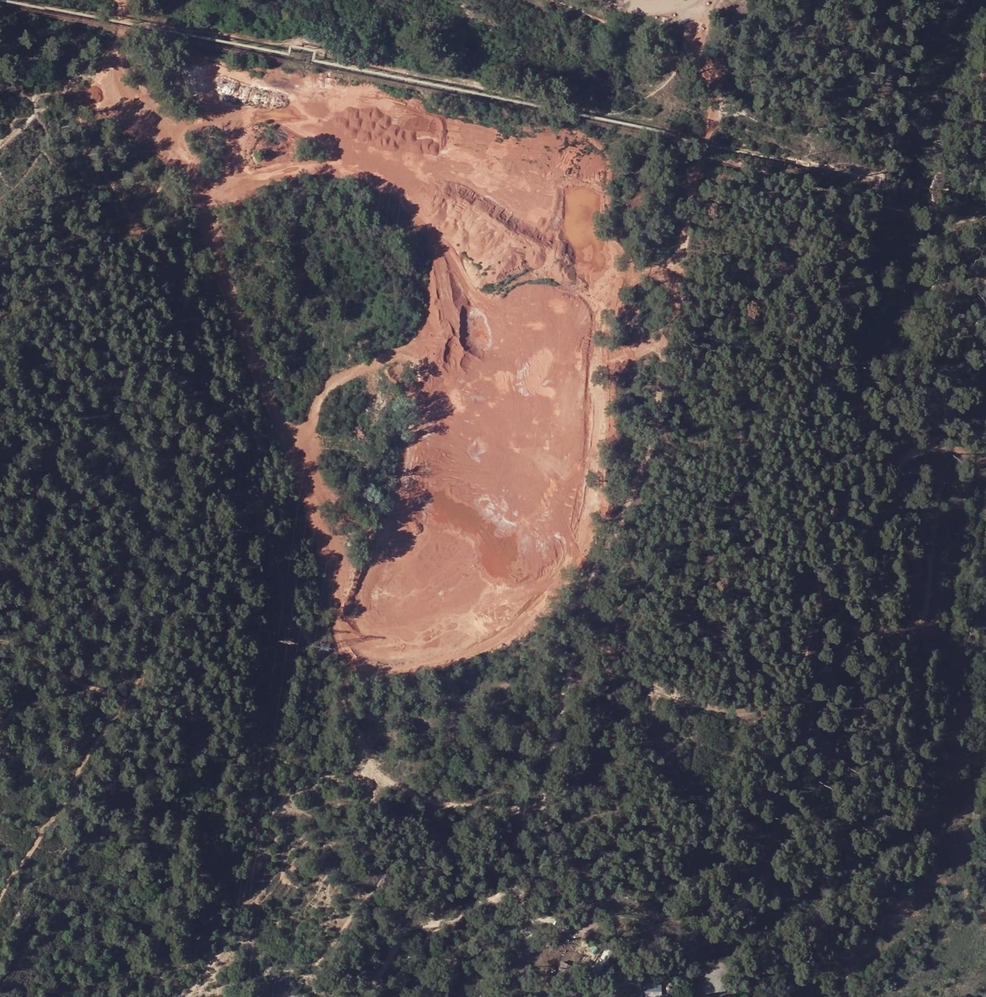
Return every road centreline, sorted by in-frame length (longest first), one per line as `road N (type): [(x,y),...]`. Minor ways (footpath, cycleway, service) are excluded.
road 1 (track): [(985,458),(931,446),(900,465),(809,633),(793,697),(762,714),(652,695)]
road 2 (track): [(0,890),(122,705),(0,644)]

